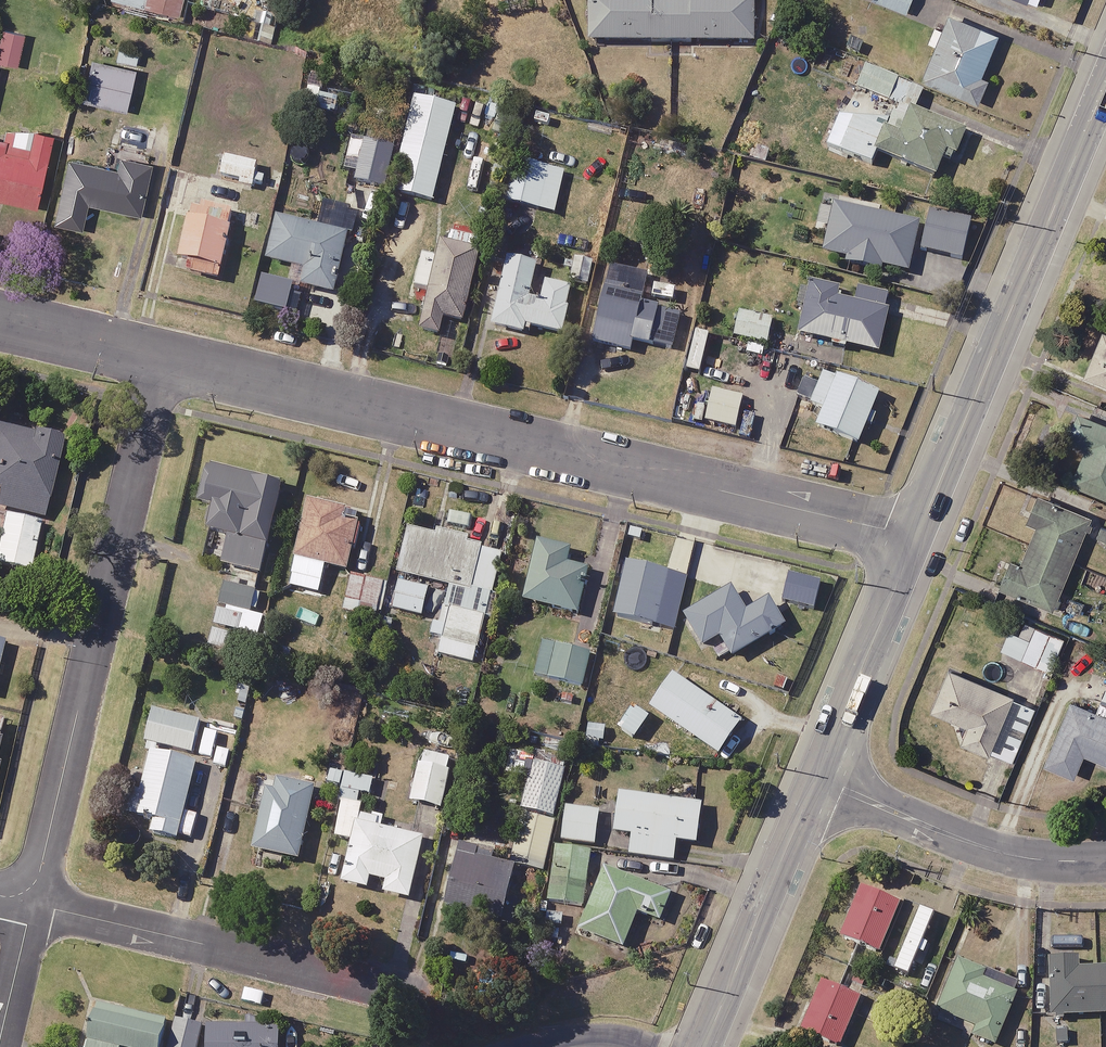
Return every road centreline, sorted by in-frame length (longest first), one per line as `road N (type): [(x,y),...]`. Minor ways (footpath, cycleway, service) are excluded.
road 1 (residential): [(160,359),(919,537)]
road 2 (residential): [(28,901),(160,359)]
road 3 (secondary): [(1105,87),(919,537)]
road 4 (residential): [(28,901),(482,1007)]
road 5 (residential): [(815,781),(1007,855),(1105,861)]
road 6 (secondary): [(815,781),(703,1046)]
road 7 (secondary): [(919,537),(815,781)]
road 8 (residential): [(0,320),(160,359)]

